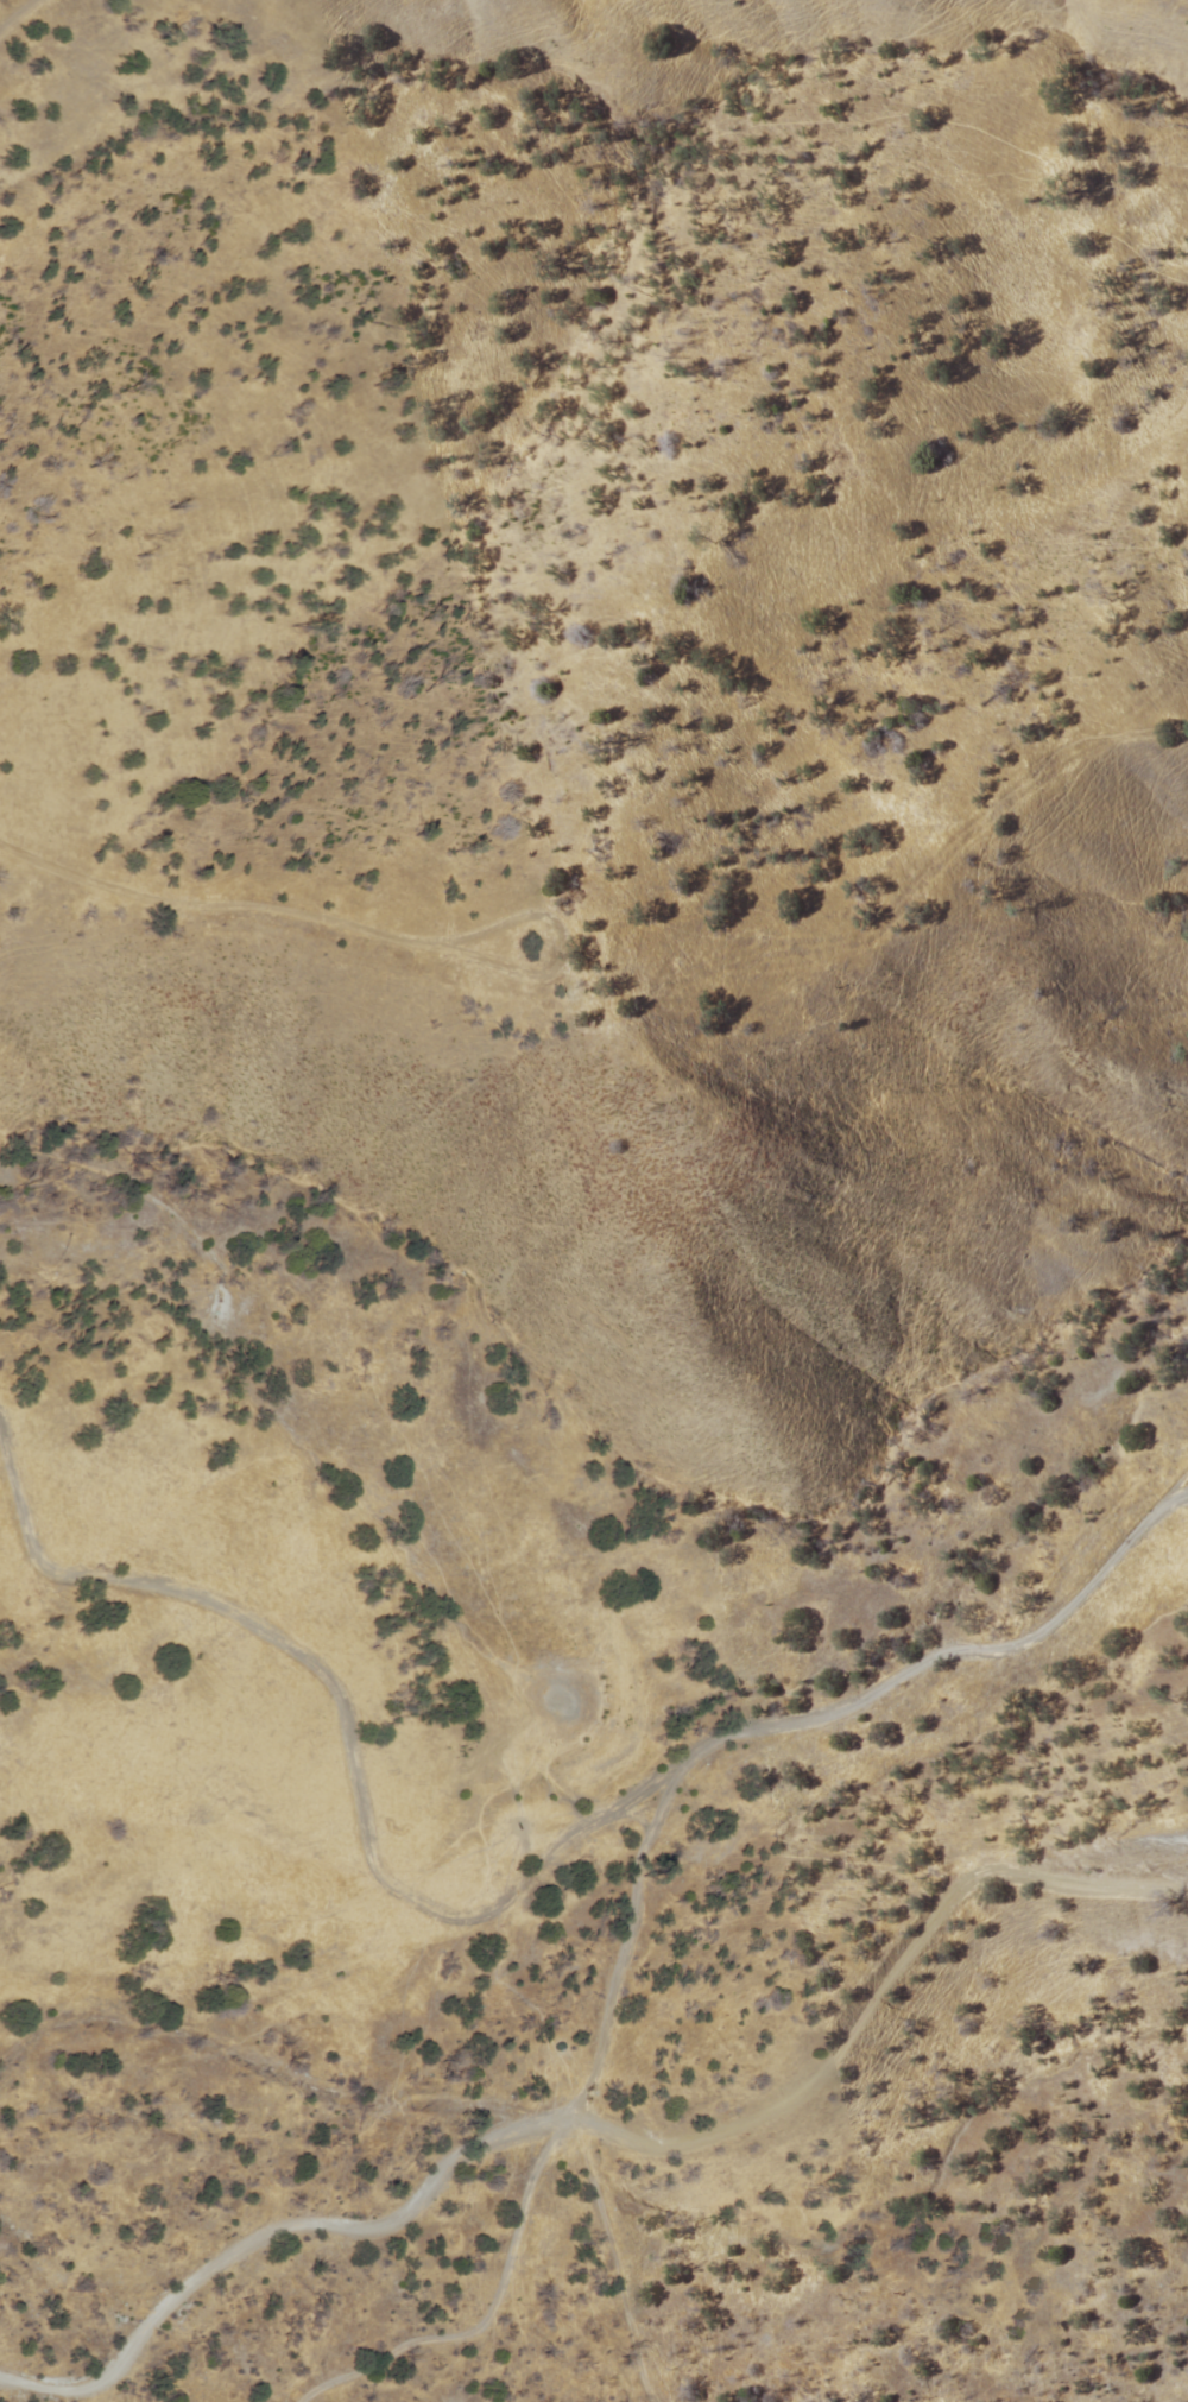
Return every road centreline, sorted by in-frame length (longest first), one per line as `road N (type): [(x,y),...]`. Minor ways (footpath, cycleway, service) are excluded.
road 1 (track): [(0,2076),(48,2036),(116,2027),(213,2047),(340,2105),(565,2115),(592,2086),(645,1846),(689,1769),(738,1744),(811,1730),(929,1670)]
road 2 (track): [(213,2047),(285,1993),(466,1938),(689,1769)]

